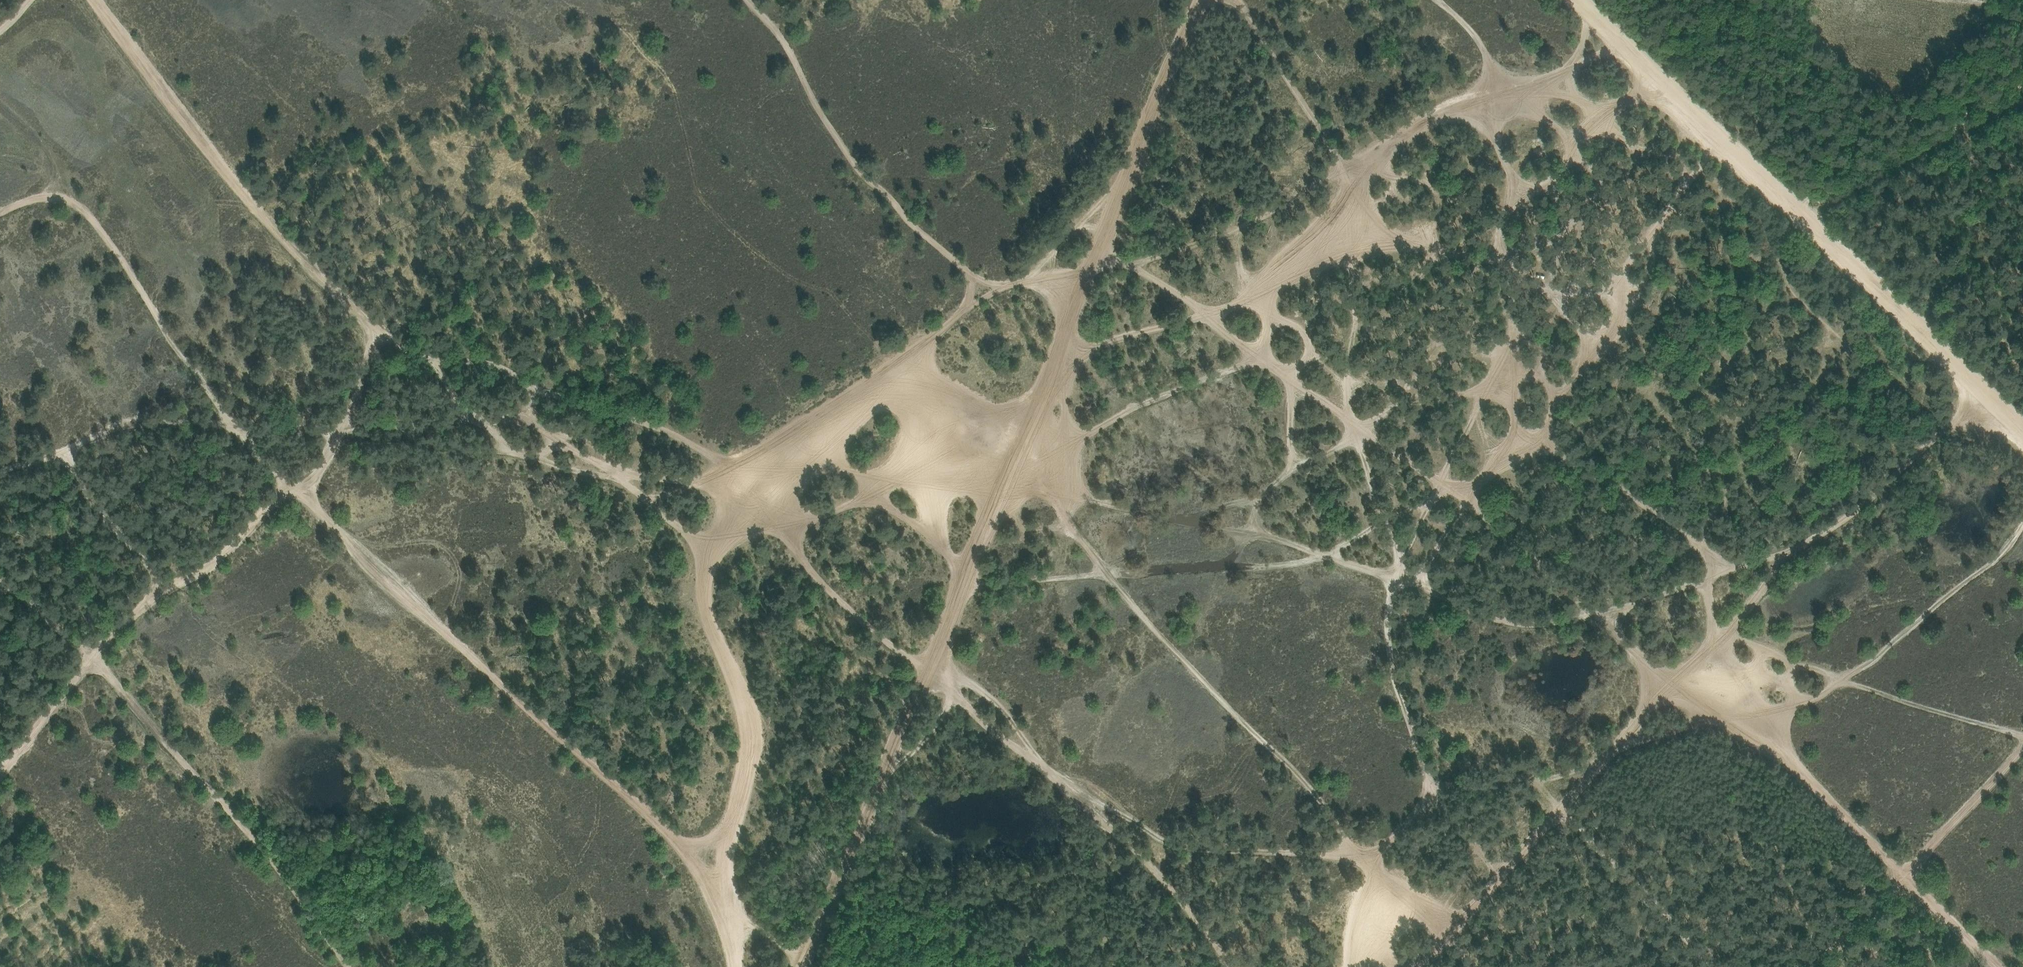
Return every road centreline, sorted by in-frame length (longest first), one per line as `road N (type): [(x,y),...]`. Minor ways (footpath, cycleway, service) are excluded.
road 1 (track): [(1100,237),(1258,360),(1466,502),(1824,794),(2014,966)]
road 2 (track): [(0,216),(62,197),(90,217),(205,390),(292,492),(699,863),(727,907),(805,958)]
road 3 (track): [(801,966),(1059,366),(1087,270),(1202,0)]
road 4 (track): [(1374,868),(1105,573),(1017,460),(1258,360),(1269,294)]
road 5 (track): [(95,0),(269,227),(372,323),(625,482),(714,557)]
road 6 (track): [(735,966),(728,833),(752,743),(703,586),(714,557),(799,440),(999,286)]
road 7 (track): [(1420,966),(1799,545),(1863,513),(1988,395)]
road 8 (track): [(1363,162),(1232,231),(1134,263),(999,286),(901,217),(890,195),(869,183),(783,43),(747,0)]
road 9 (track): [(1437,0),(1482,37),(1499,95),(1492,143),(1512,171),(1499,261),(1387,249),(1322,266),(1205,319),(1093,347),(1059,366)]
road 10 (track): [(746,512),(1183,896),(1229,966)]
road 11 (track): [(962,589),(1329,557),(1043,493)]
road 12 (track): [(0,475),(123,424),(194,423),(345,429),(525,456),(625,482)]
road 13 (track): [(2022,429),(1575,0)]
road 14 (track): [(0,780),(93,659),(161,596),(214,566),(292,492),(318,480),(360,403),(372,323)]
road 15 (track): [(0,567),(272,859),(347,966)]
road 16 (track): [(1329,557),(1501,622),(1604,616),(1799,545)]
road 17 (track): [(2022,525),(1996,560),(1842,680),(1790,710),(1609,751)]
road 18 (track): [(1708,127),(1681,194),(1621,278),(1616,316),(1541,434),(1466,502)]
road 19 (track): [(1591,15),(1570,70),(1432,119),(1363,162),(1269,294)]
road 20 (track): [(1063,790),(1180,852),(1331,852),(1374,868)]
road 21 (track): [(2022,739),(1842,680),(1718,627)]
road 22 (track): [(1815,966),(1910,876),(2022,745)]
road 23 (track): [(1541,434),(1736,568)]
road 24 (track): [(1292,383),(1291,467),(1256,502),(1247,535),(1224,565)]
road 25 (track): [(1329,557),(1424,504),(1456,495)]
road 26 (track): [(1027,280),(1120,190)]

